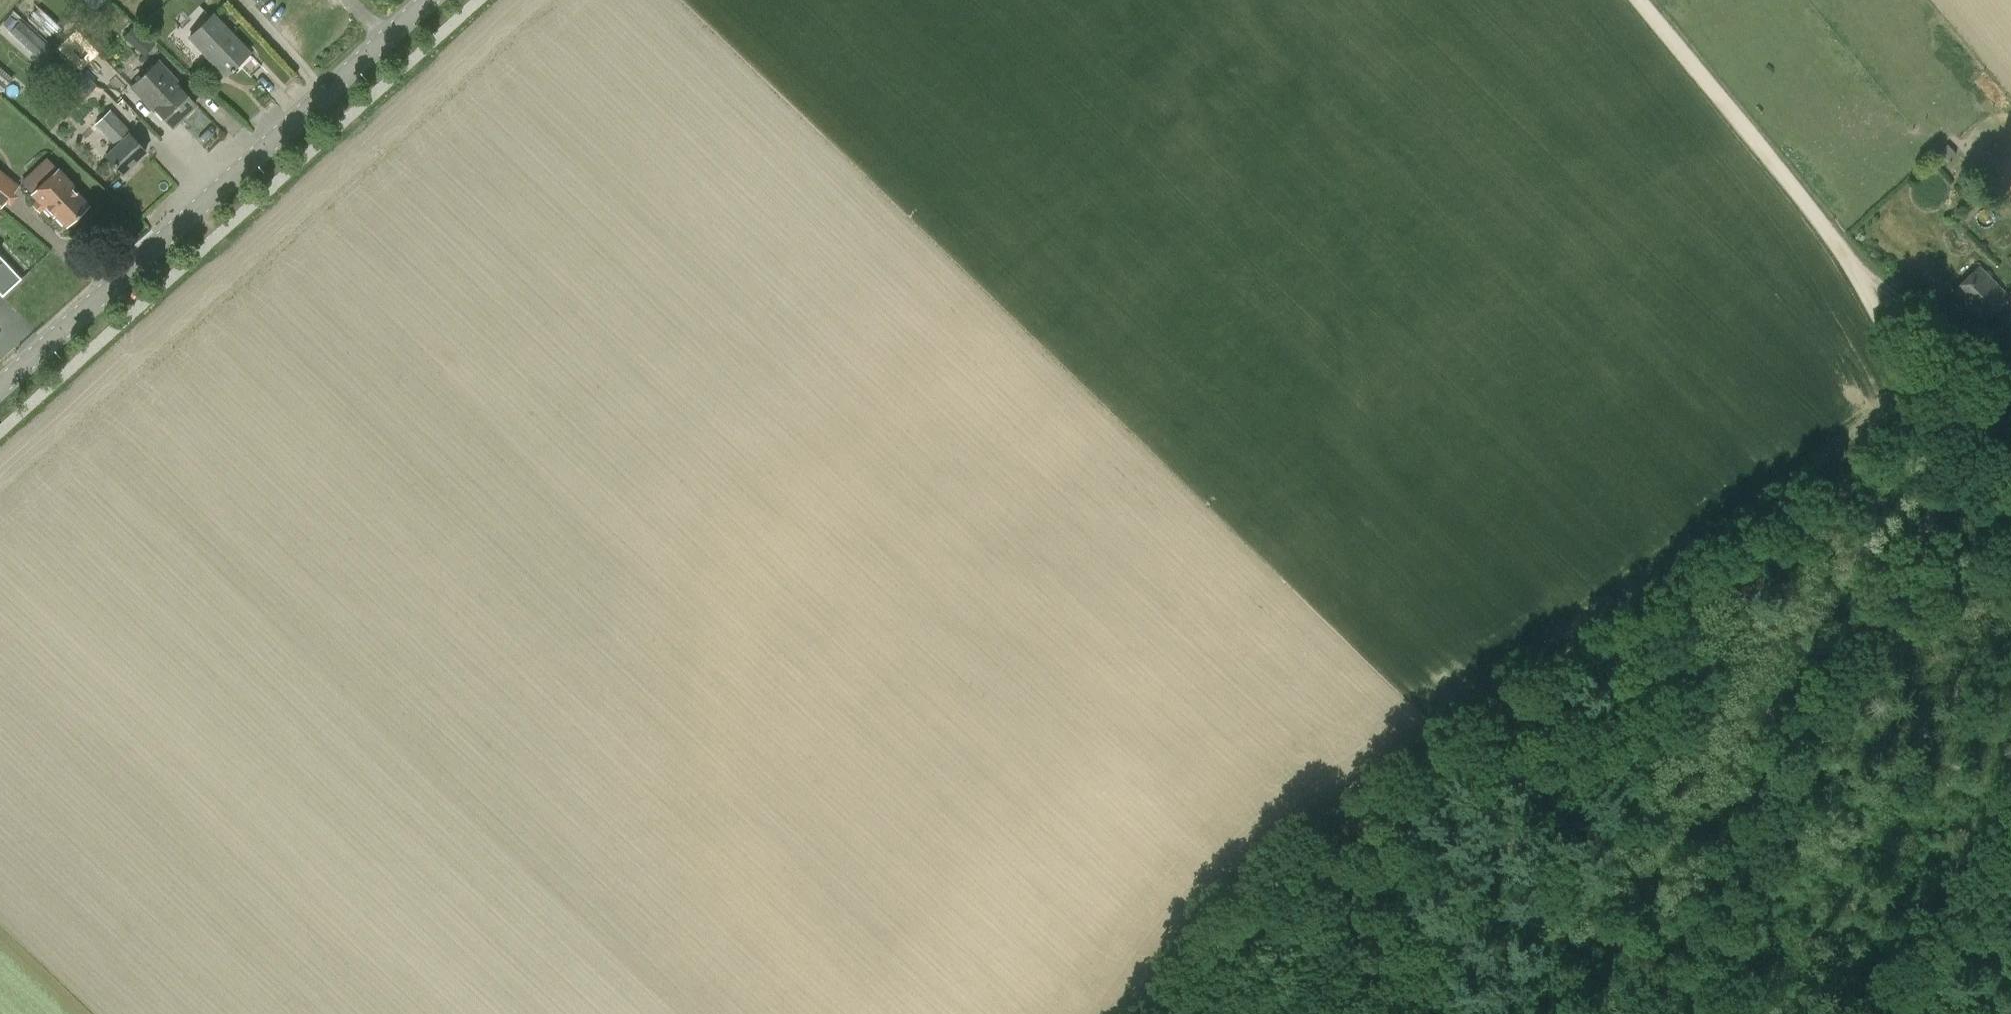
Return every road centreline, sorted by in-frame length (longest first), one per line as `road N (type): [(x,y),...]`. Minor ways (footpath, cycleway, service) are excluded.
road 1 (track): [(1679,1013),(1686,925),(1720,880),(1967,448)]
road 2 (tertiary): [(0,385),(429,0)]
road 3 (track): [(1967,448),(1859,272),(1645,0)]

